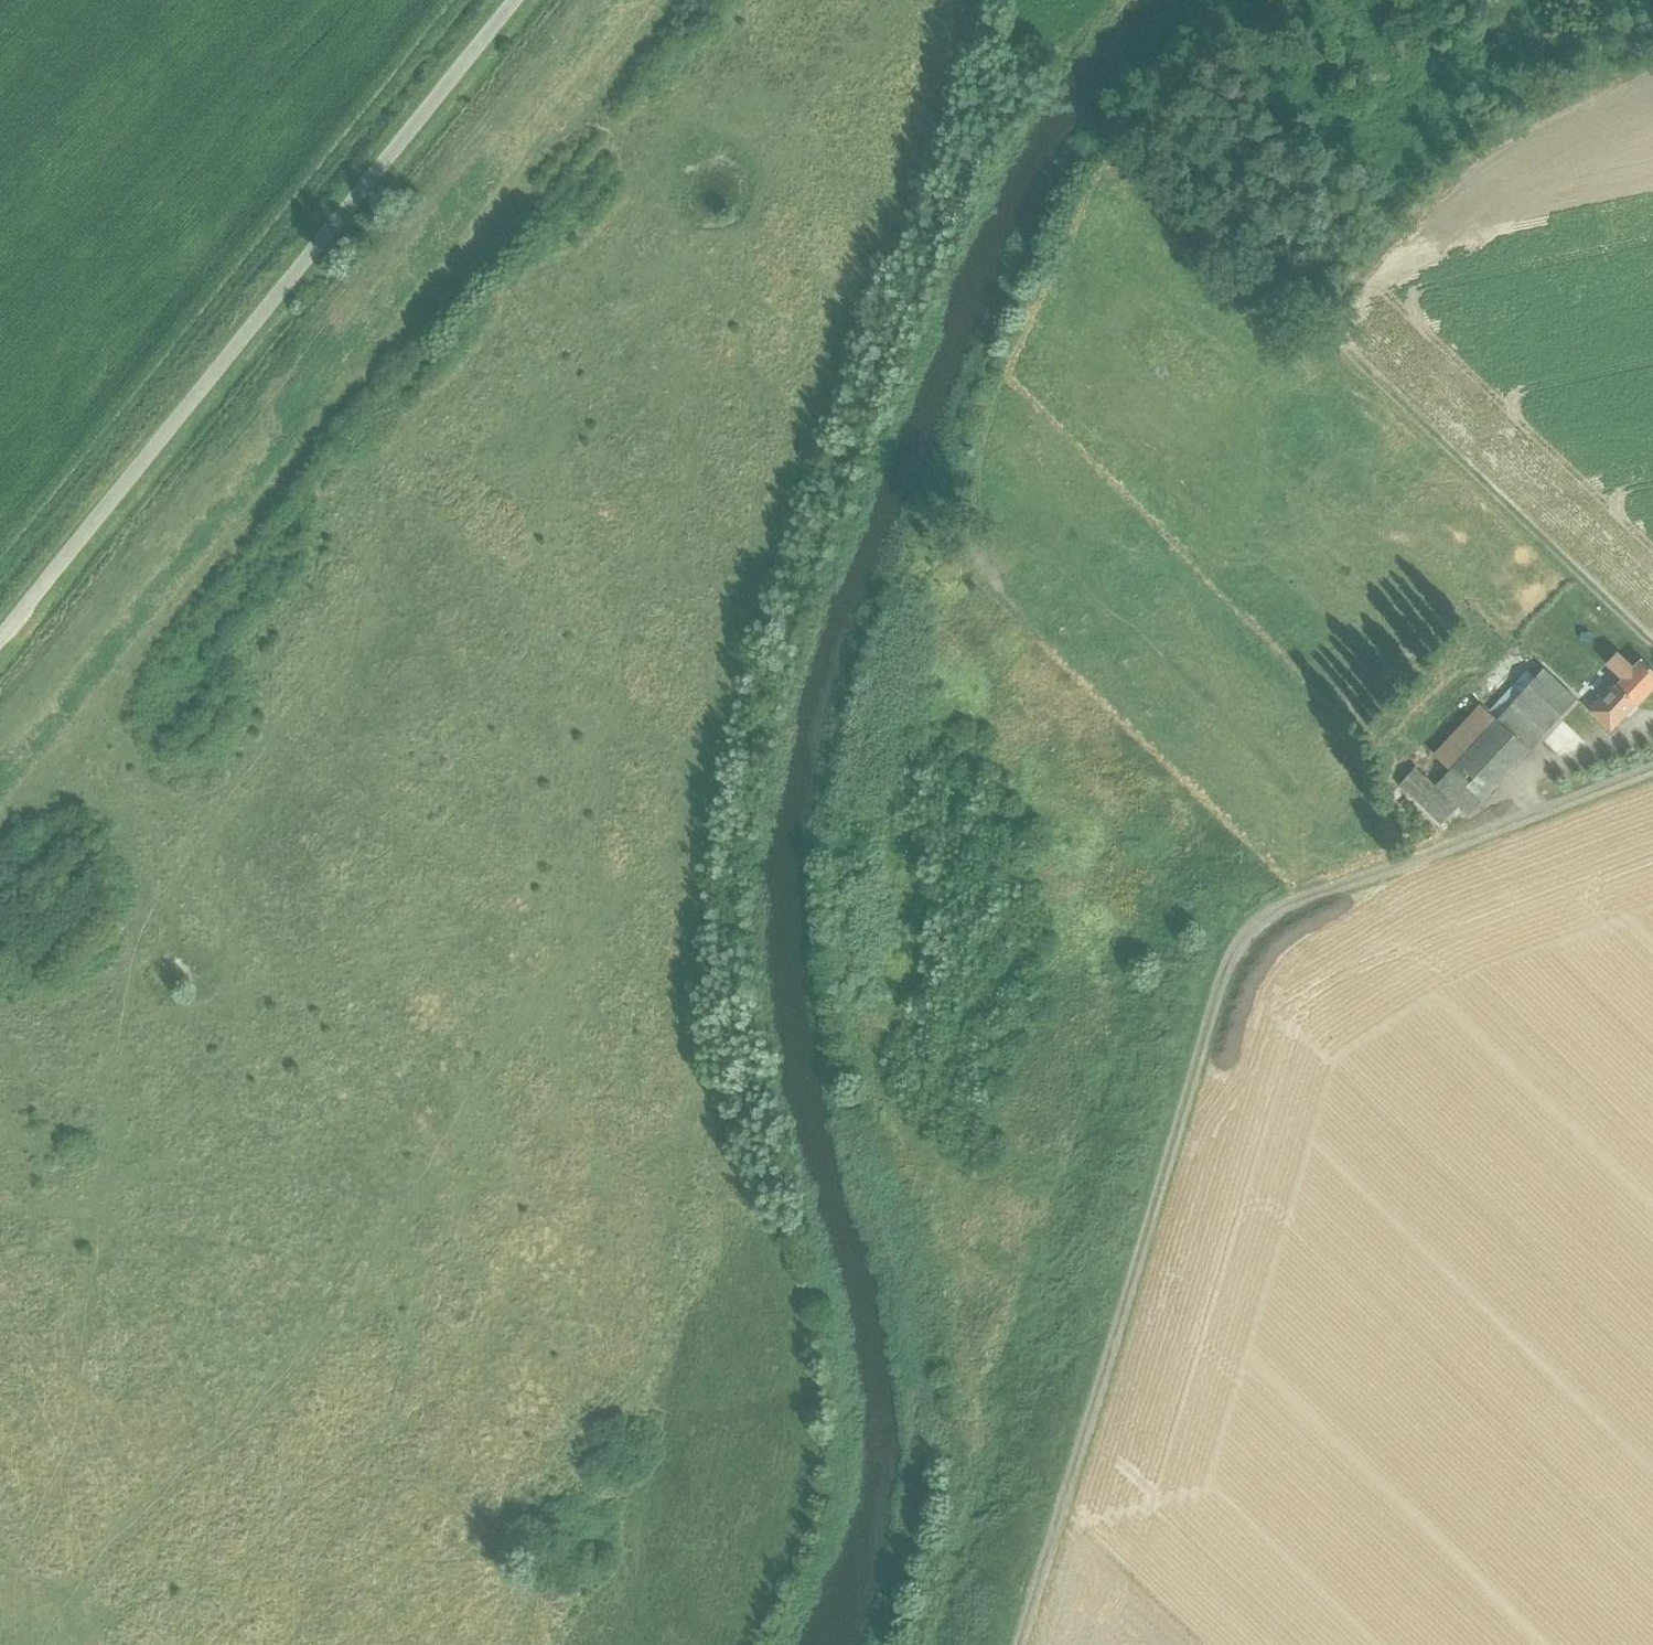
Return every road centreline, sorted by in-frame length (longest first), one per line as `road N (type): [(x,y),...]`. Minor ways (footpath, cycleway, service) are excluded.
road 1 (track): [(1652,767),(1256,920),(1238,936),(1017,1644)]
road 2 (unclassified): [(0,630),(510,0)]

